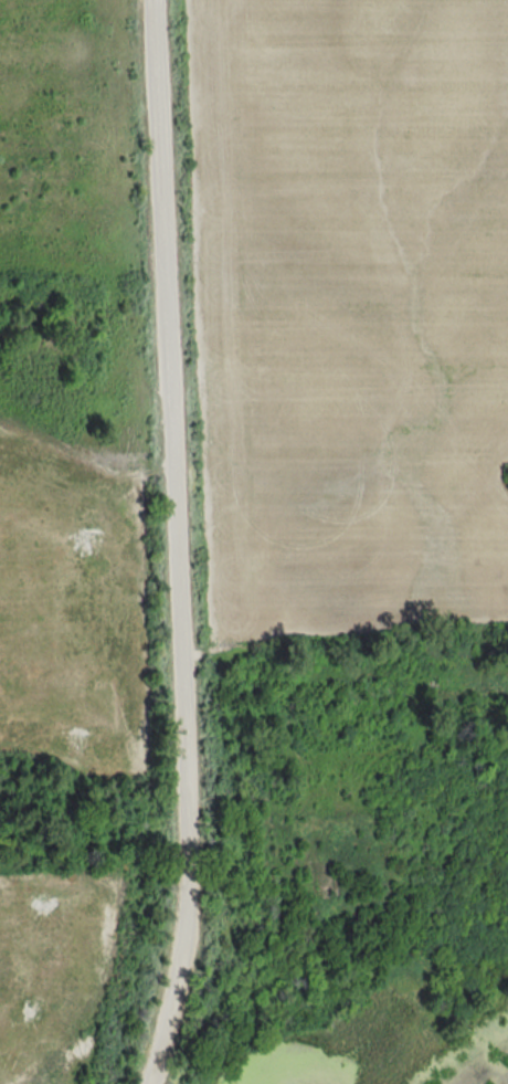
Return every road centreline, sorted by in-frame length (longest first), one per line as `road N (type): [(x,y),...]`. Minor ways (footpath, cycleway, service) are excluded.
road 1 (residential): [(153,1083),(191,907),(184,511),(161,0)]

